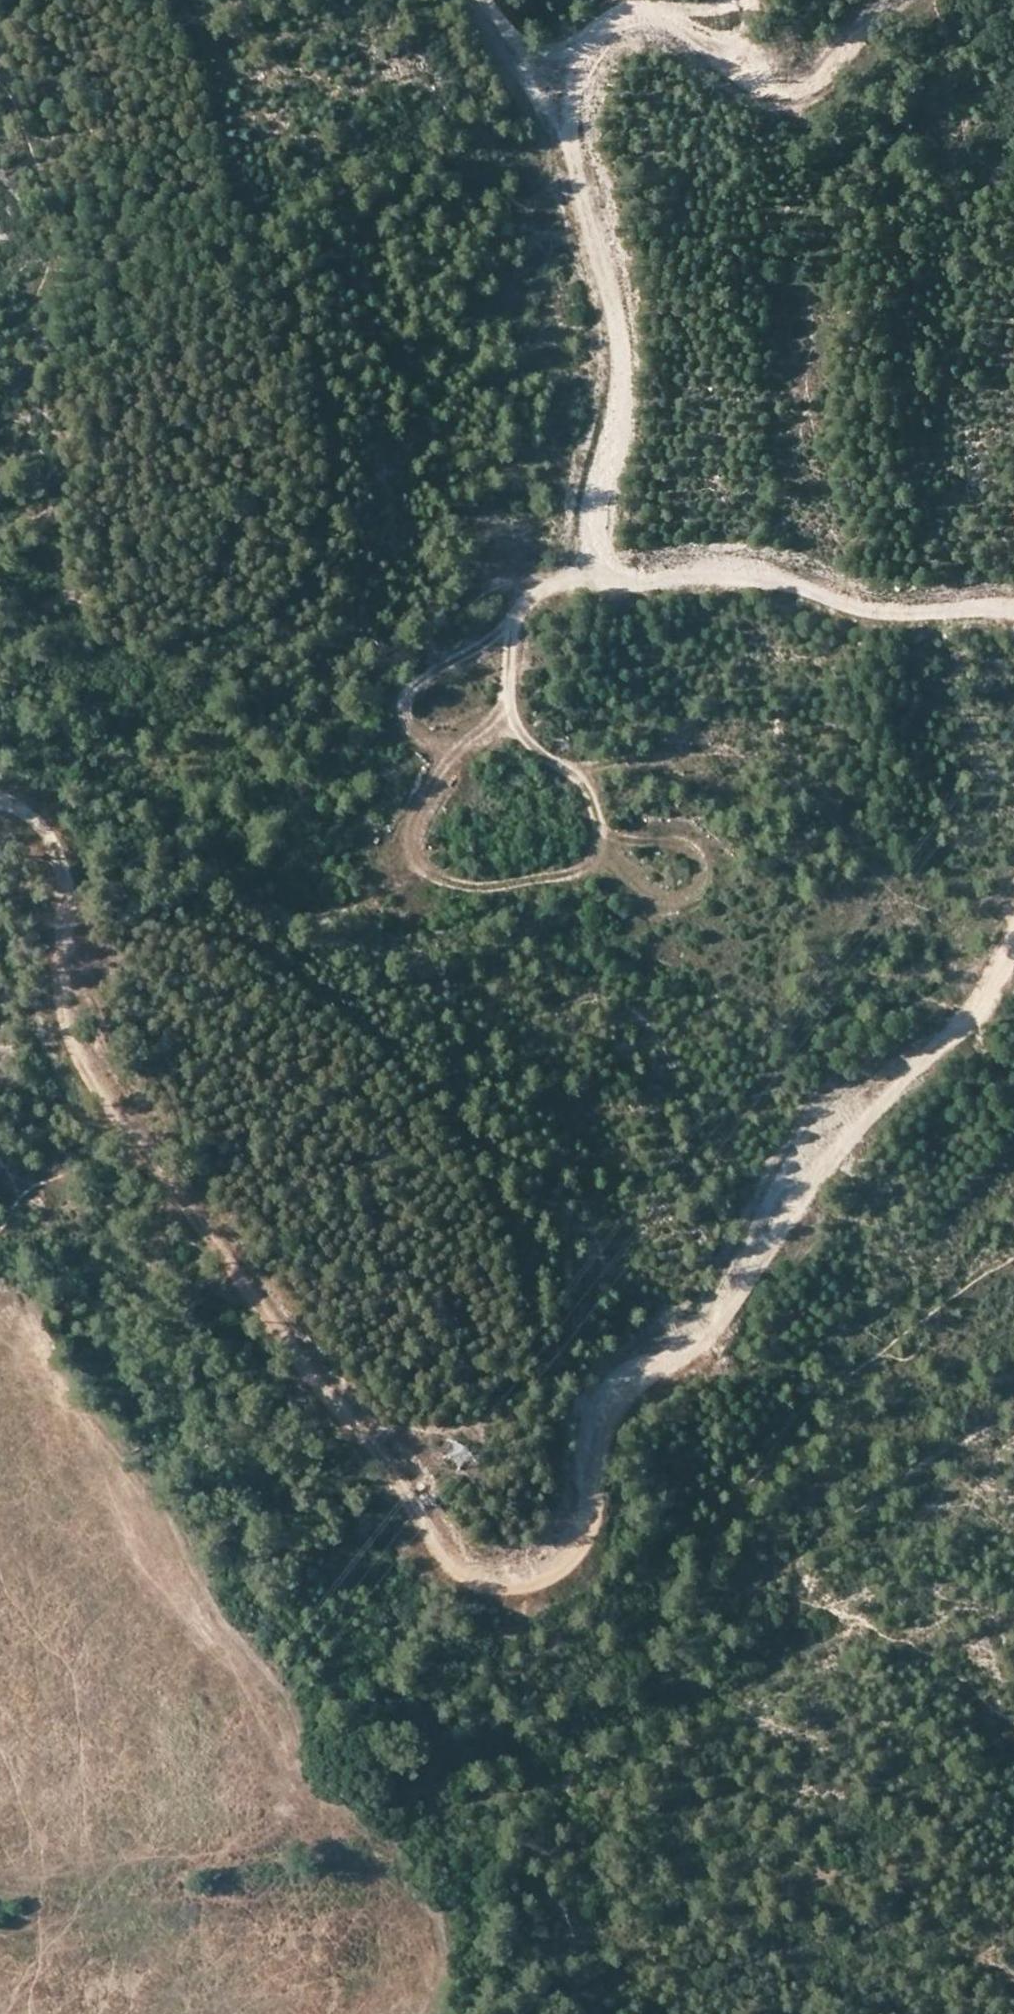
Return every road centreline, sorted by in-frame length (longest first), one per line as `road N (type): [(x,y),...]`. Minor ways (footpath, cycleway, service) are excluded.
road 1 (track): [(0,800),(40,828),(57,859),(62,977),(84,1061),(158,1179),(394,1470),(452,1565),(480,1583),(541,1578),(567,1559),(587,1524),(587,1451),(597,1411),(624,1383),(709,1332),(740,1289),(765,1227),(804,1164),(846,1117),(983,1007),(1013,951)]
road 2 (track): [(1013,616),(883,612),(735,566),(633,578),(604,568),(594,509),(617,367),(571,119),(515,70),(470,0)]
road 3 (track): [(571,119),(592,54),(626,32),(660,25),(713,65),(766,89),(806,86),(899,0)]

